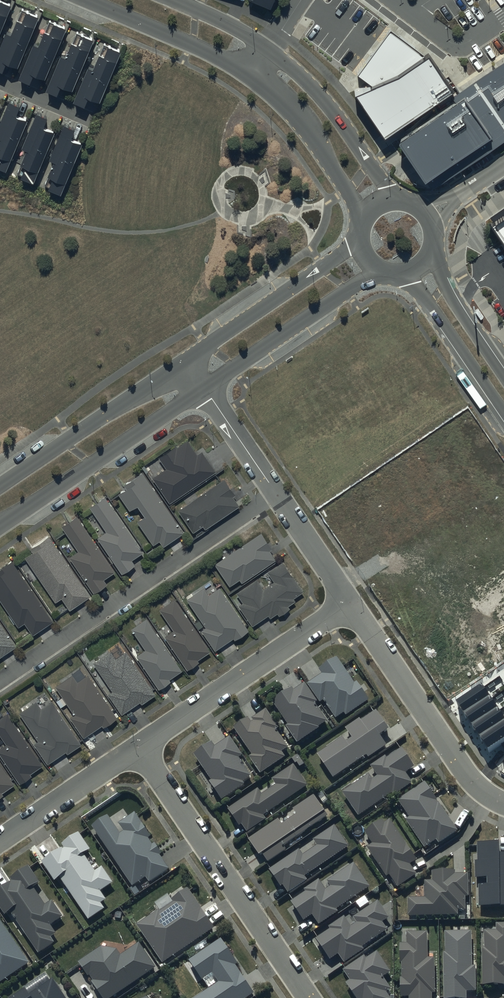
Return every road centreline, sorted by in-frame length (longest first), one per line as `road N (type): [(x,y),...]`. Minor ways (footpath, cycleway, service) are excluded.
road 1 (residential): [(362,216),(308,134),(246,73),(87,0)]
road 2 (residential): [(0,682),(276,494)]
road 3 (residential): [(309,997),(140,747)]
road 4 (residential): [(174,0),(230,25),(295,70),(393,198)]
road 5 (residential): [(140,747),(351,604)]
road 6 (residential): [(503,803),(466,772),(351,604)]
road 7 (tertiary): [(205,387),(0,526)]
road 8 (tertiary): [(0,487),(186,361)]
road 9 (tertiary): [(381,273),(205,387)]
road 10 (tertiary): [(186,361),(357,240)]
road 11 (residential): [(503,413),(409,273)]
road 12 (residential): [(0,840),(140,747)]
road 13 (residential): [(431,253),(503,376)]
road 14 (residential): [(351,604),(276,494)]
road 15 (residential): [(276,494),(205,387)]

